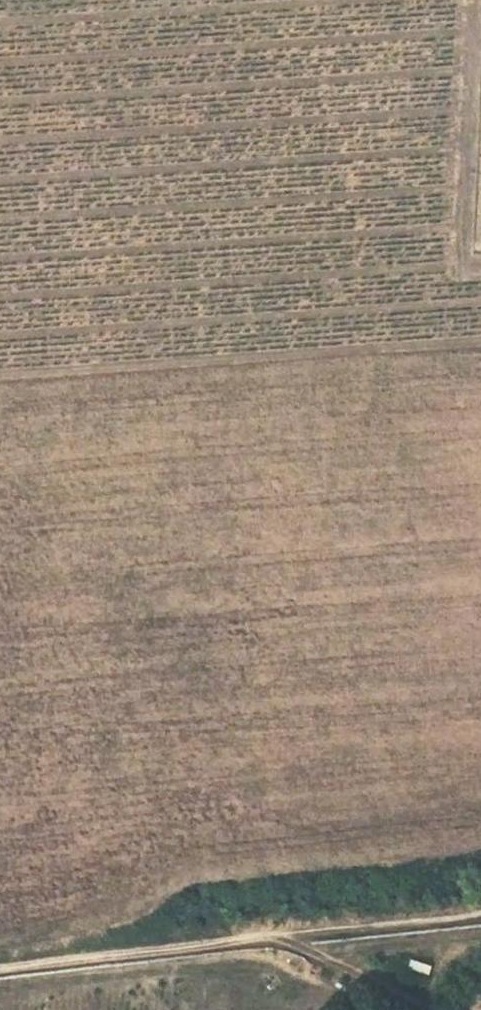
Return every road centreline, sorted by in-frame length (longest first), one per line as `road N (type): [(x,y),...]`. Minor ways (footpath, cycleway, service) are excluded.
road 1 (track): [(0,970),(480,914)]
road 2 (track): [(273,937),(408,1009)]

